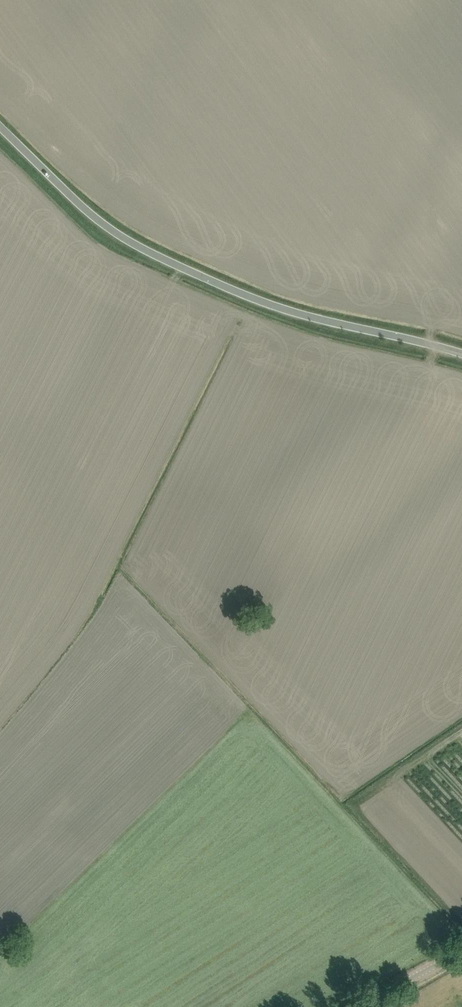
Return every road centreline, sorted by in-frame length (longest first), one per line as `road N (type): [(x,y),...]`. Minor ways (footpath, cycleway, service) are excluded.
road 1 (unclassified): [(461,355),(263,304),(140,247),(83,207),(0,125)]

